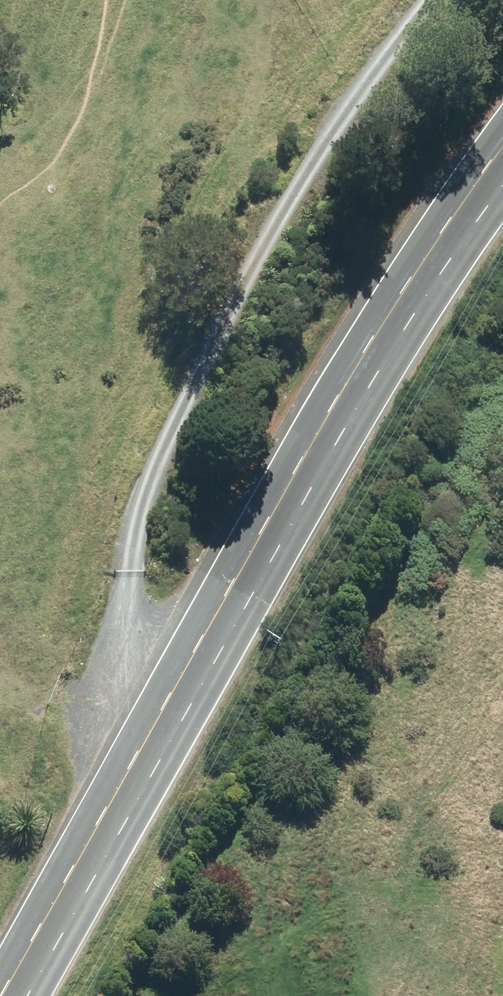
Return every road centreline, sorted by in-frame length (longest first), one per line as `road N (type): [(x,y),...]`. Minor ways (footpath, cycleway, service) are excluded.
road 1 (secondary): [(502,135),(396,287),(0,987)]
road 2 (track): [(425,0),(320,141),(215,331),(147,487),(133,566),(144,722)]

